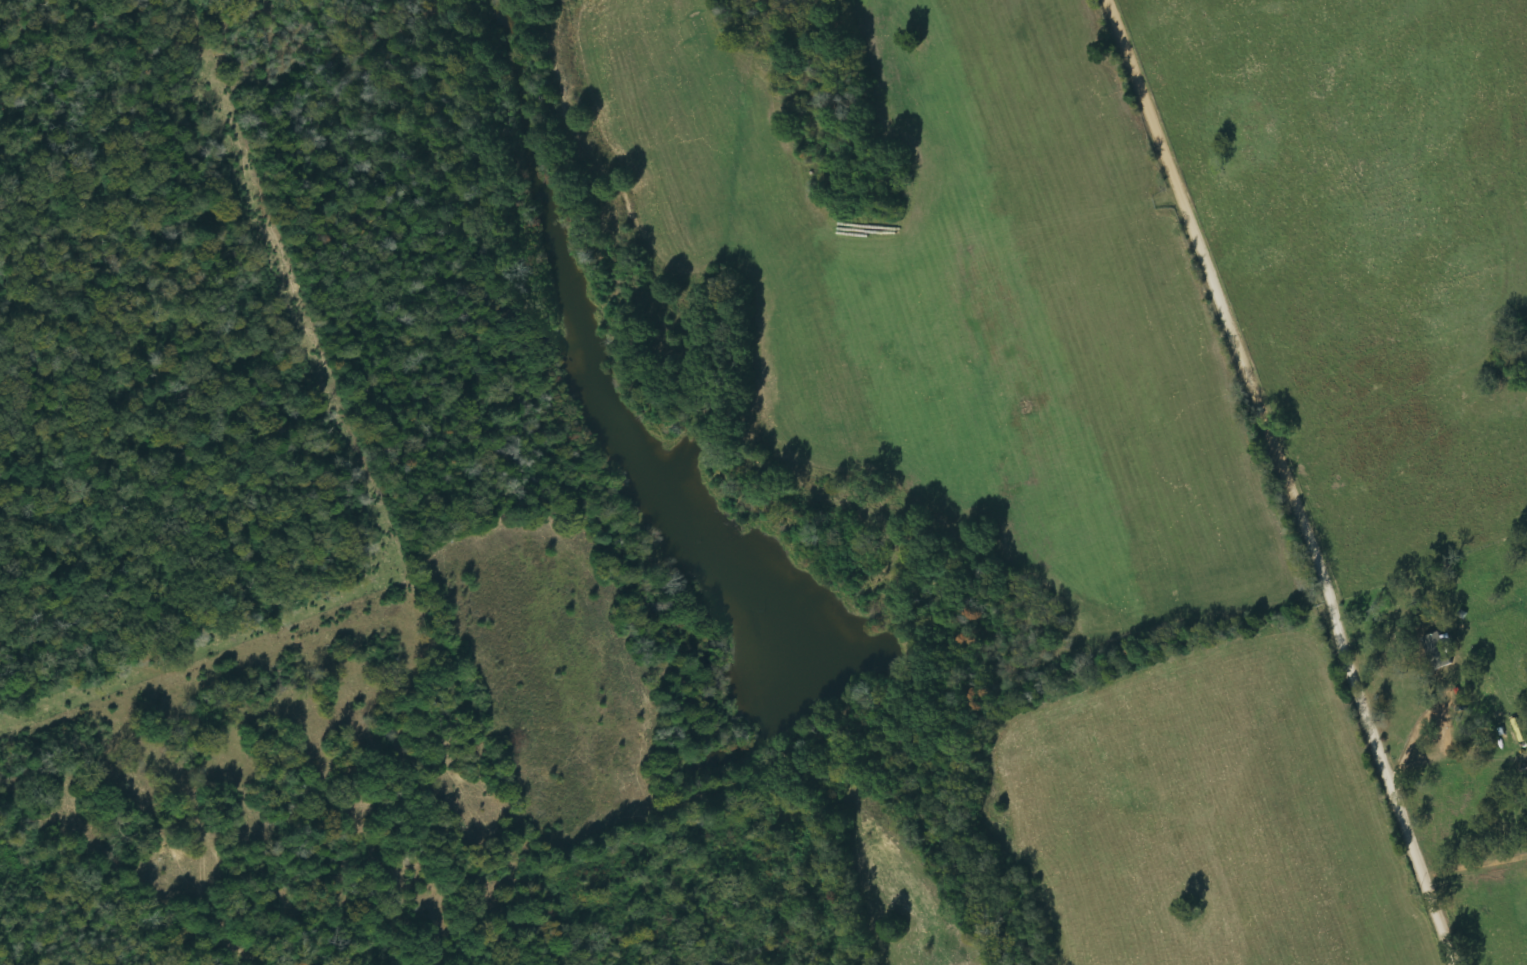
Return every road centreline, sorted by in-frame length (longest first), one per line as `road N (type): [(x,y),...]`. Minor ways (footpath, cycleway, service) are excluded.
road 1 (residential): [(1453,964),(1307,602),(1262,437),(1106,0)]

